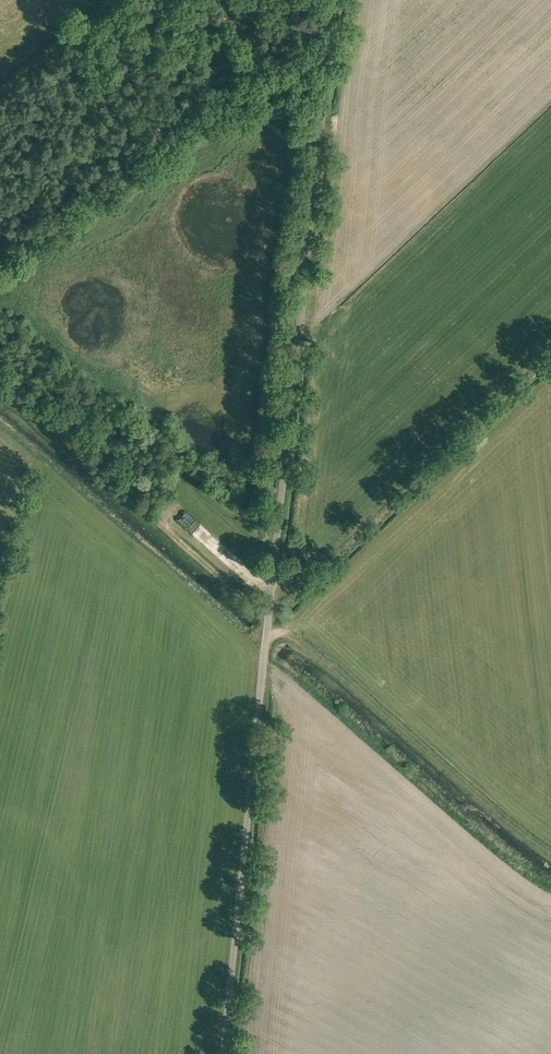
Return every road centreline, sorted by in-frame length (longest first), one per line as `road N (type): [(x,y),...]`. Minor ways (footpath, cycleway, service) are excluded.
road 1 (unclassified): [(216,1053),(325,0)]
road 2 (track): [(0,395),(91,465),(353,699),(550,855)]
road 3 (track): [(113,0),(0,94)]

